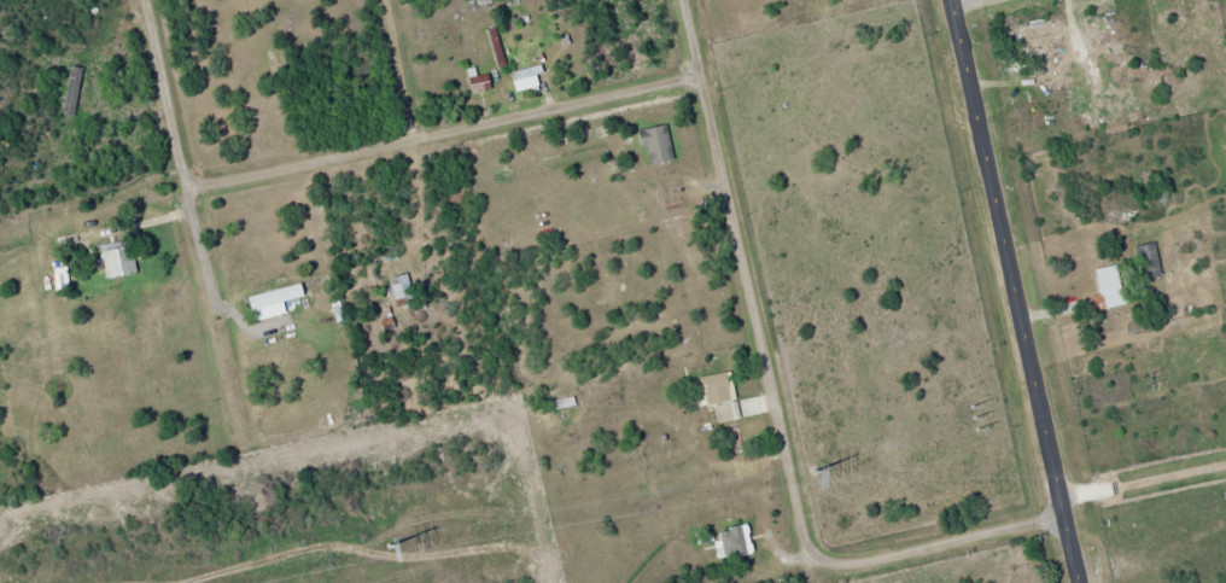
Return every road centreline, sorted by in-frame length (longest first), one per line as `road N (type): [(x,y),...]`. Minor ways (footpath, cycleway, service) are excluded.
road 1 (residential): [(1064,518),(853,565),(810,550),(699,76)]
road 2 (tertiary): [(1079,582),(950,0)]
road 3 (residential): [(699,76),(192,183)]
road 4 (residential): [(216,319),(145,0)]
road 5 (residential): [(1059,497),(1225,465)]
road 6 (track): [(408,142),(385,0)]

